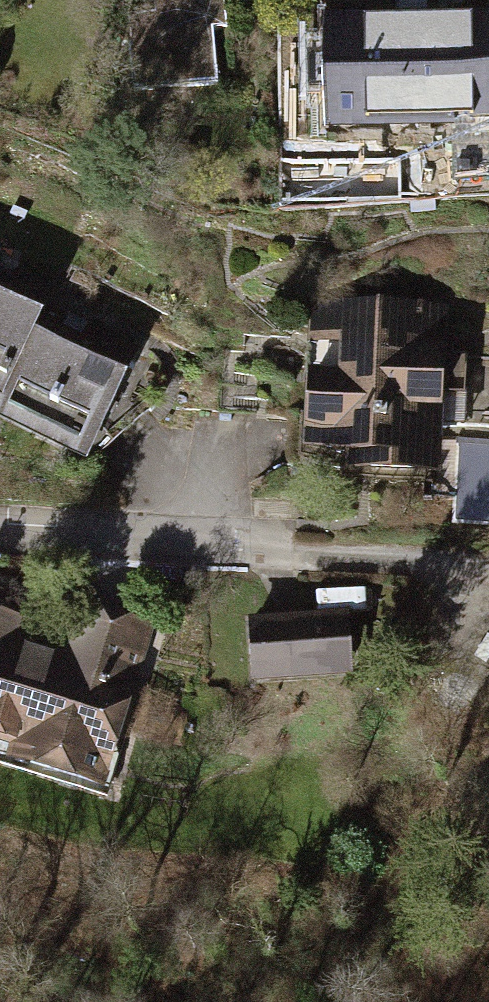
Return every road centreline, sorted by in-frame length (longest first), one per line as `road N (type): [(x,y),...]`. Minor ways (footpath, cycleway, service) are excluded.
road 1 (residential): [(0,522),(251,550)]
road 2 (track): [(251,550),(488,567)]

